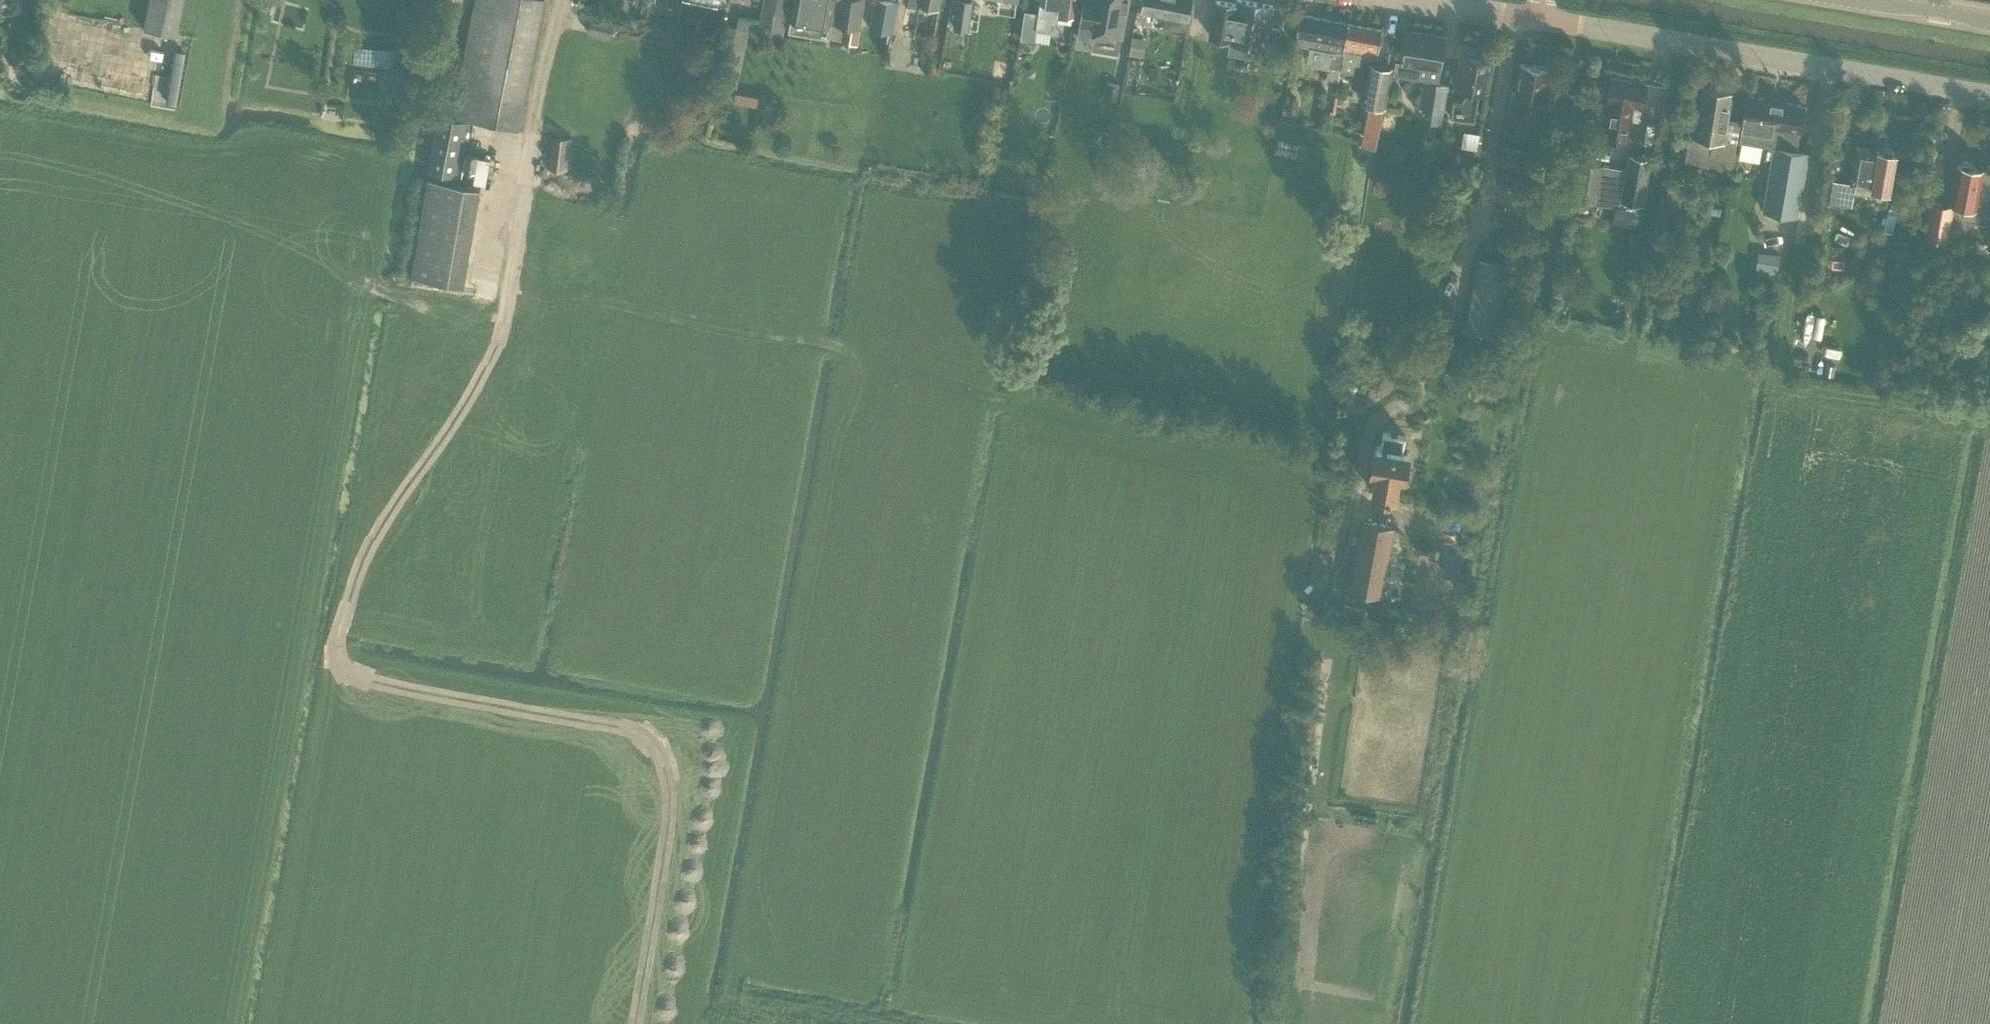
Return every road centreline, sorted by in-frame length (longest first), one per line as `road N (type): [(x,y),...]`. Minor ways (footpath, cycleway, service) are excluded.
road 1 (unclassified): [(1989,93),(1539,17)]
road 2 (tertiary): [(1989,22),(1861,0)]

